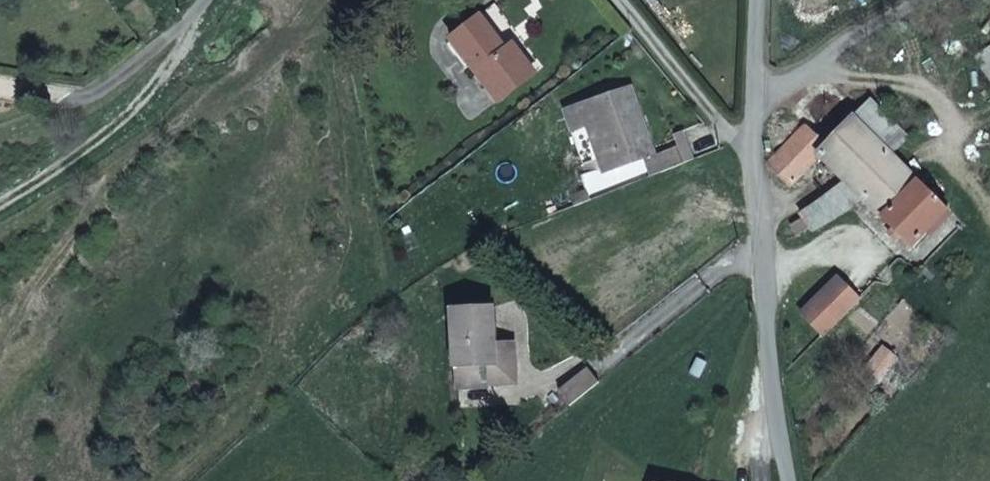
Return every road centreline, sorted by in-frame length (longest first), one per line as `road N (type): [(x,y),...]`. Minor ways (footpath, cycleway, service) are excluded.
road 1 (unclassified): [(756,0),(750,101),(759,228),(792,480)]
road 2 (track): [(0,193),(104,138),(175,43)]

